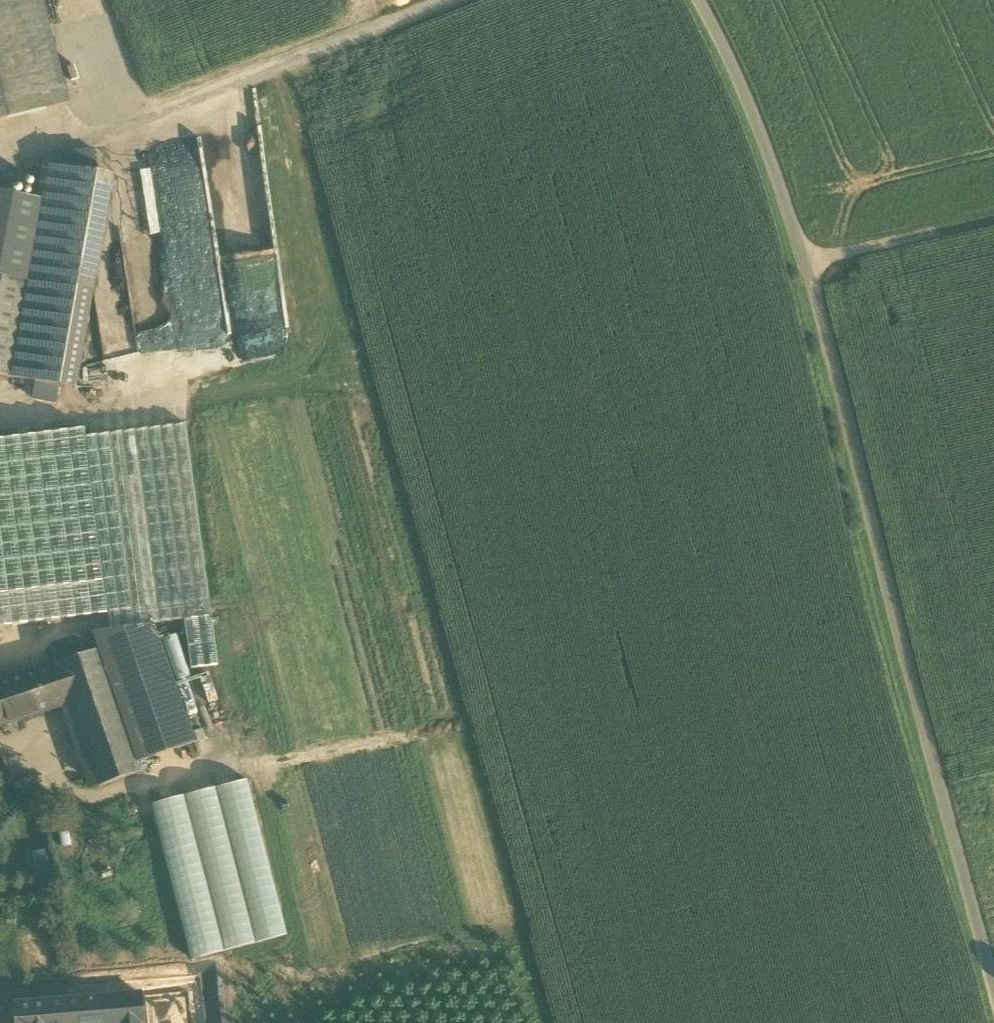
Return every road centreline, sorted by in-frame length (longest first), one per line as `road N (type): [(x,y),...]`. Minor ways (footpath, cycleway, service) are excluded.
road 1 (unclassified): [(699,0),(743,75),(801,260),(993,995)]
road 2 (track): [(468,0),(224,91),(0,160)]
road 3 (track): [(993,217),(801,260)]

